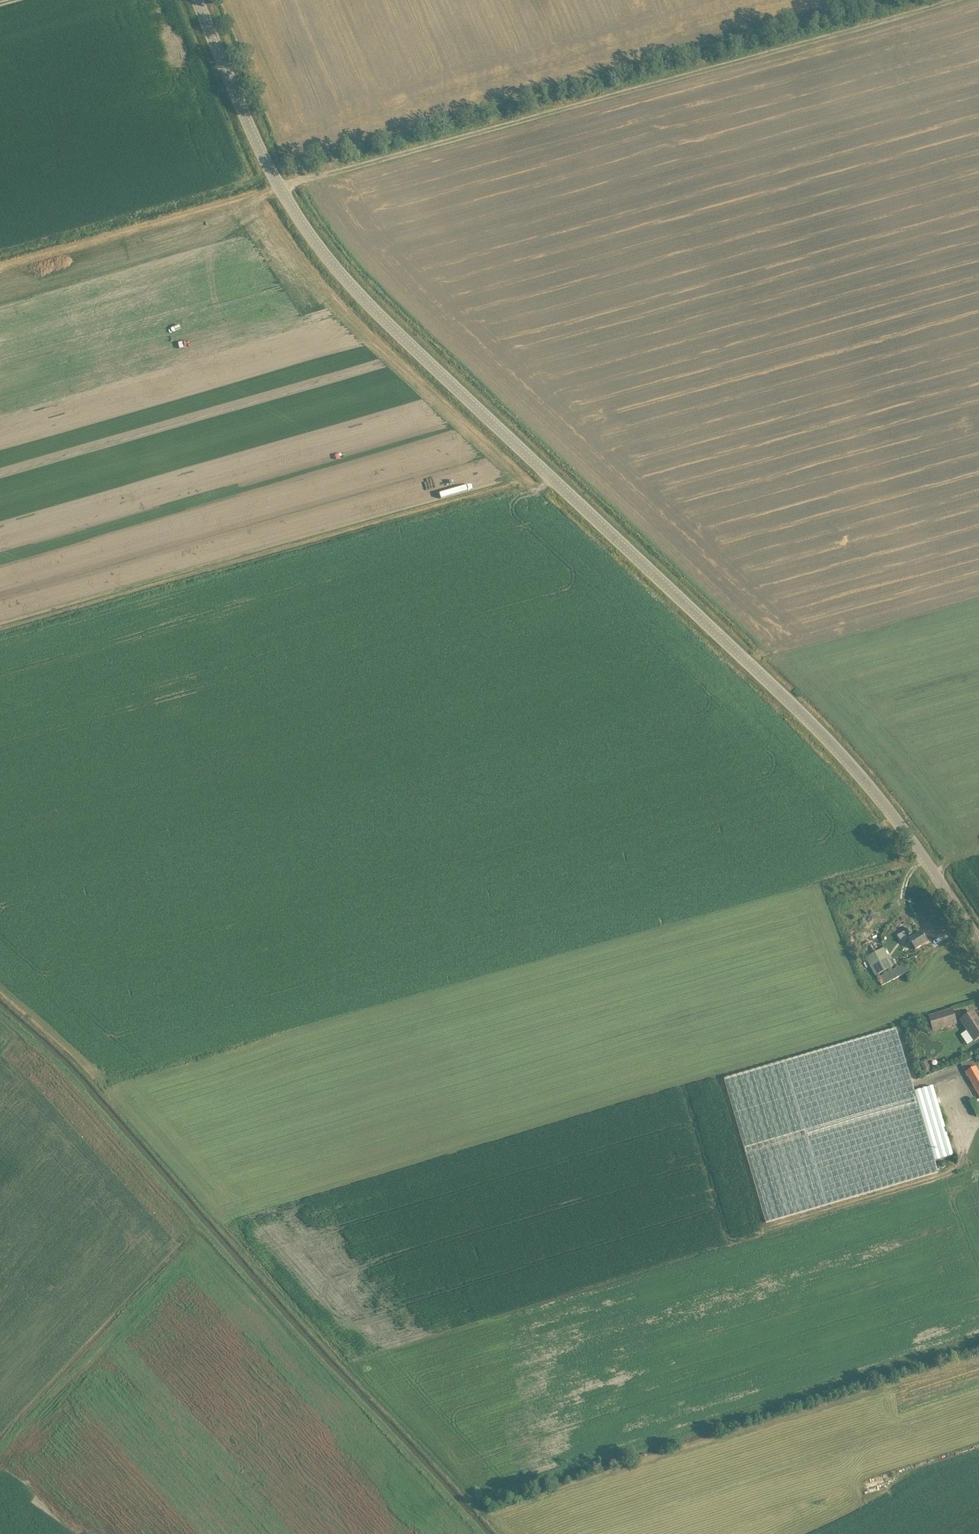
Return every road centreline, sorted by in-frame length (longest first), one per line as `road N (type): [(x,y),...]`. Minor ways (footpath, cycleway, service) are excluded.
road 1 (tertiary): [(978,942),(889,813),(813,726),(350,283),(283,186),(198,0)]
road 2 (track): [(283,186),(941,0)]
road 3 (track): [(0,992),(88,1075)]

